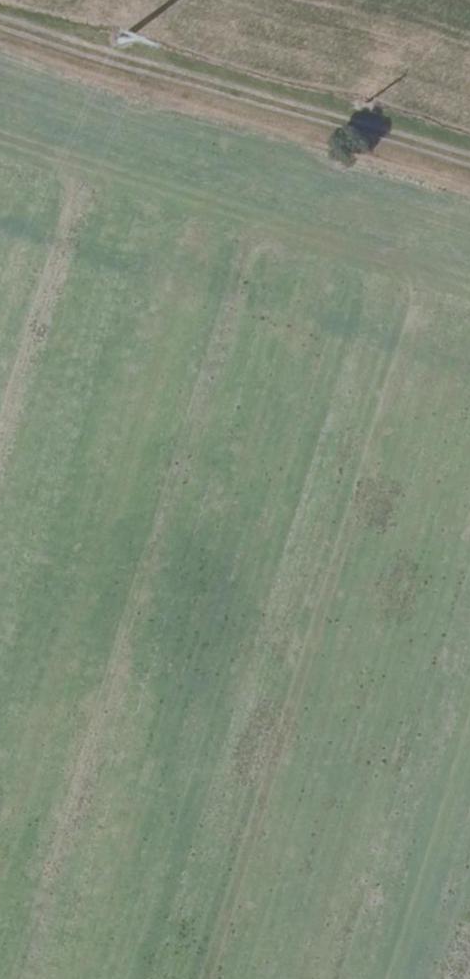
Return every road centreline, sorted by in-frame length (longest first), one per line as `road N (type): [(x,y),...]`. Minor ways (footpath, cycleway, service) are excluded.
road 1 (track): [(0,22),(469,162)]

